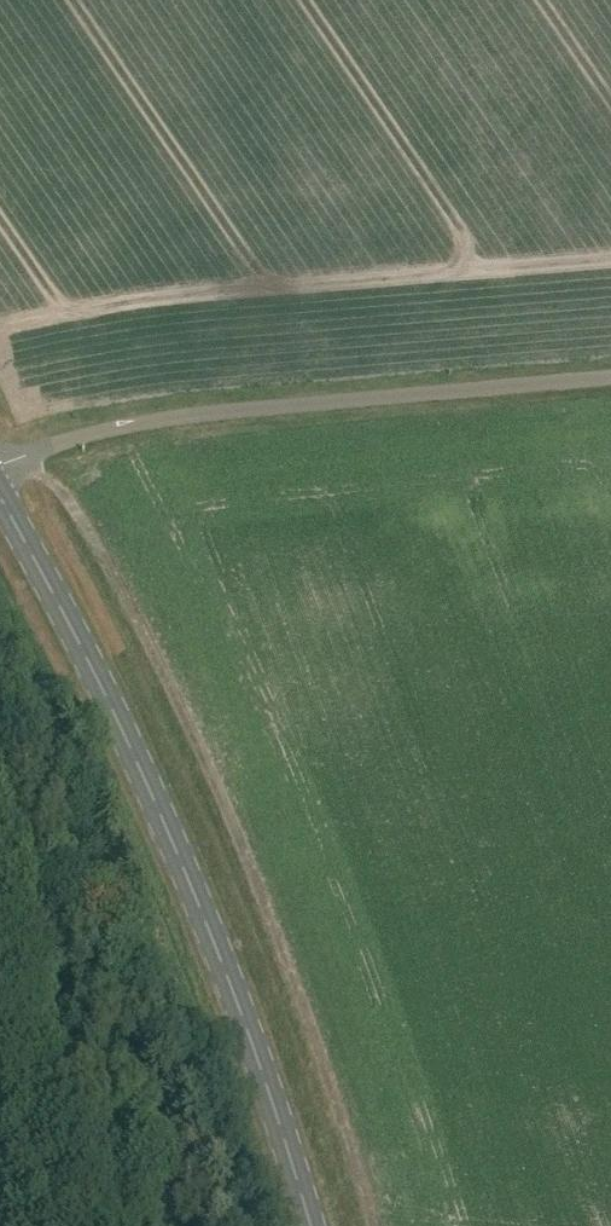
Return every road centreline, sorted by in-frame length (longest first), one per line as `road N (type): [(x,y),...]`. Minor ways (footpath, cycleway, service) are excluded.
road 1 (track): [(372,1225),(290,972),(197,740),(107,564),(27,454)]
road 2 (primary): [(311,1225),(238,1005),(137,764),(0,493)]
road 3 (unclassified): [(0,459),(187,415),(610,376)]

